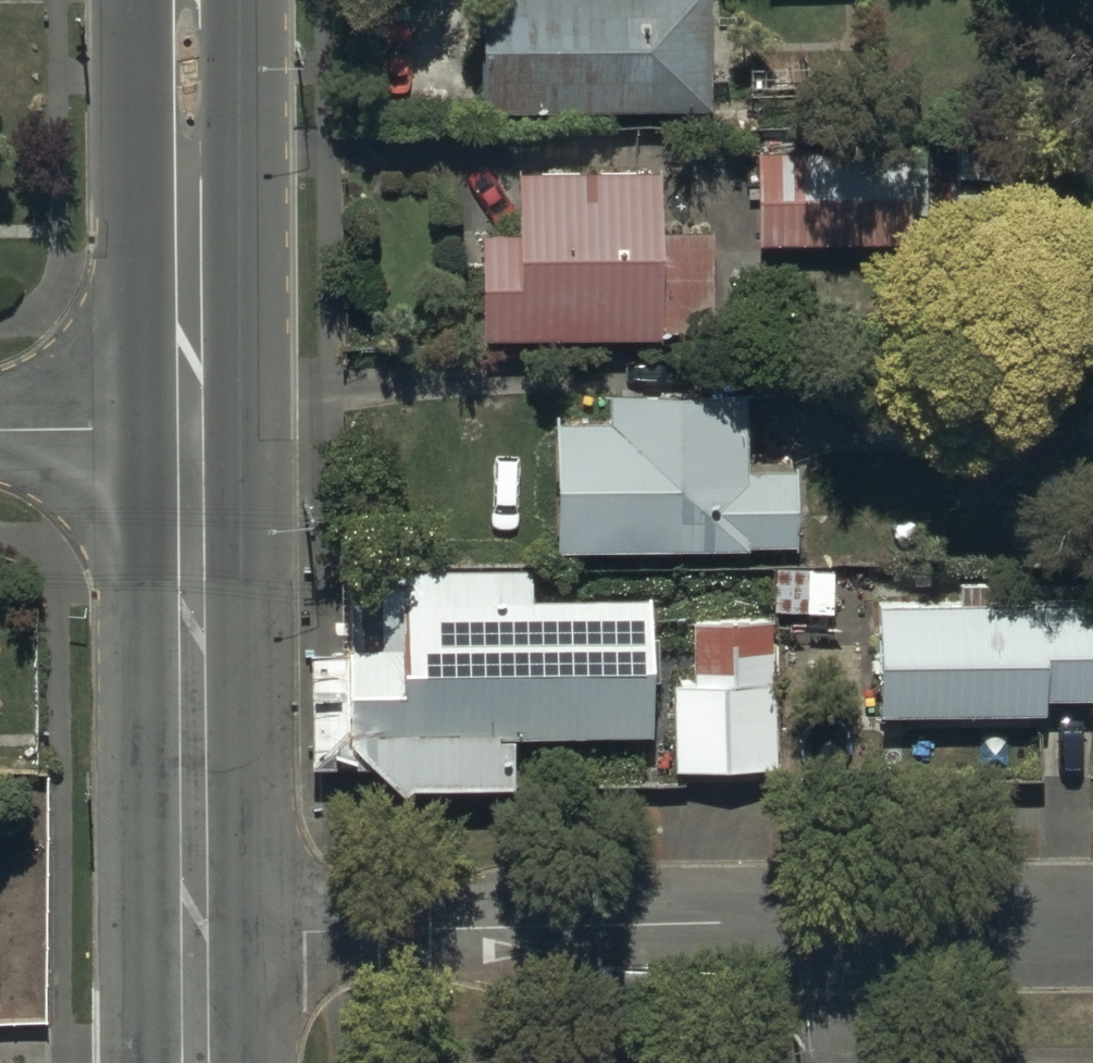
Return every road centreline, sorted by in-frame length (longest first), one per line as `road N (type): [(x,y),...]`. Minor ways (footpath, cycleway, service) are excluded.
road 1 (residential): [(1092,927),(193,933)]
road 2 (secondary): [(180,431),(193,933)]
road 3 (secondary): [(184,0),(180,431)]
road 4 (residential): [(0,431),(180,431)]
road 5 (secondary): [(193,933),(195,1062)]

